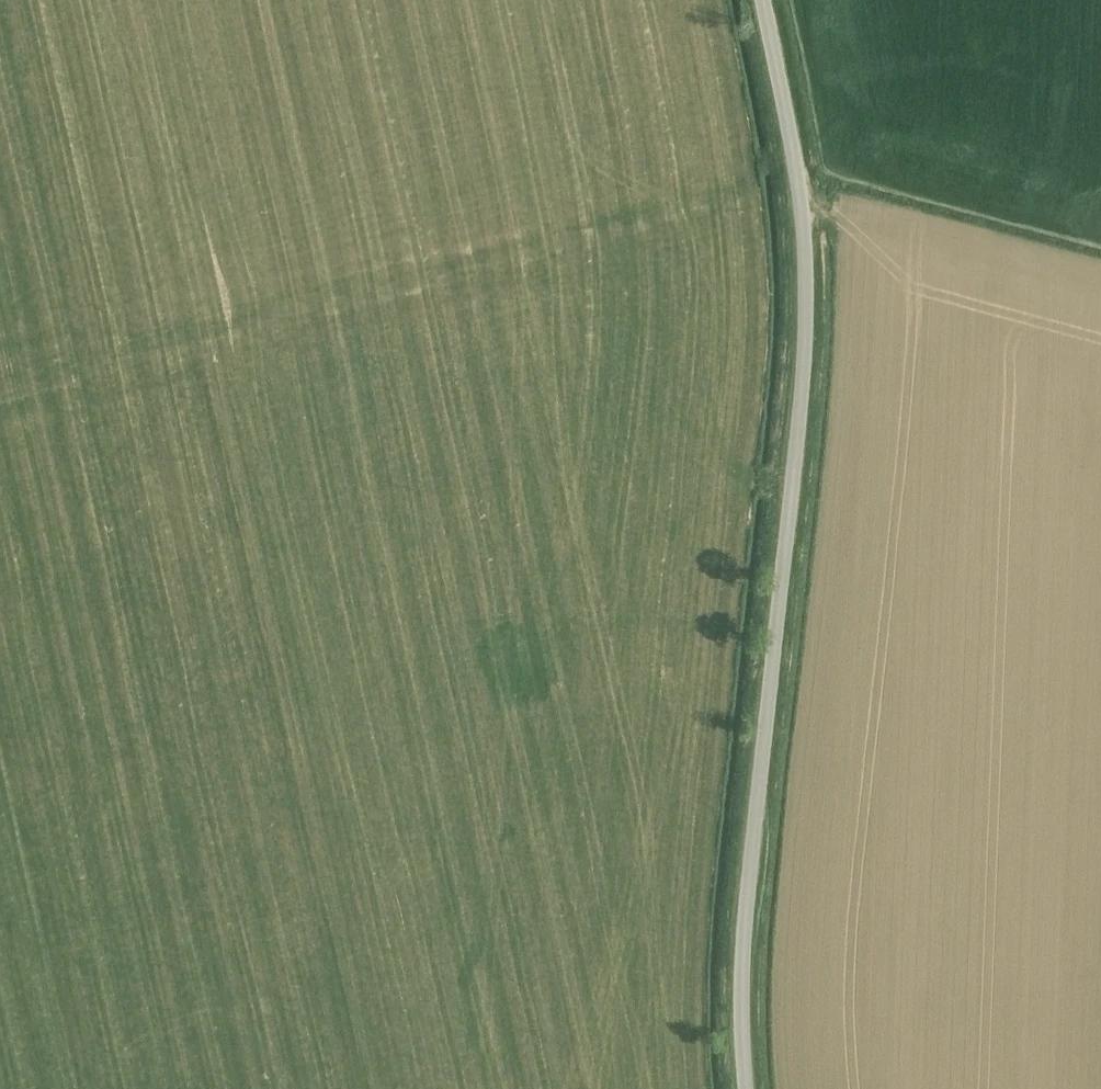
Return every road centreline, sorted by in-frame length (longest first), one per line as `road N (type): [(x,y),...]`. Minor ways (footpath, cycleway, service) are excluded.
road 1 (unclassified): [(753,1088),(743,905),(800,290),(794,153),(760,0)]

